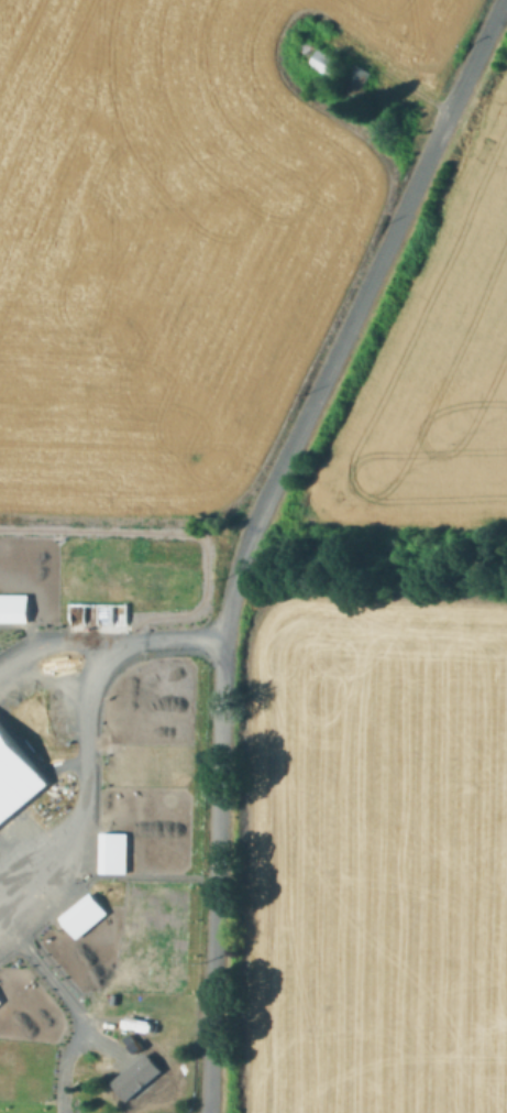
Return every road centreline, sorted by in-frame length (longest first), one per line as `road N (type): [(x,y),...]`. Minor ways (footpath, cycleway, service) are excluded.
road 1 (residential): [(503,0),(236,574),(223,654),(211,1112)]
road 2 (track): [(131,637),(142,619),(178,615),(199,603),(205,559),(197,536),(0,528)]
road 3 (track): [(451,109),(323,34)]

